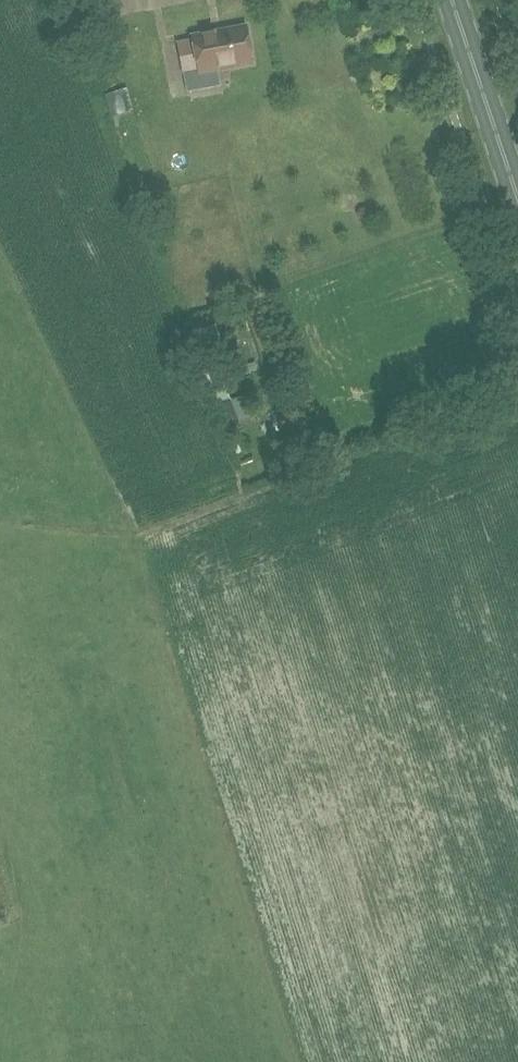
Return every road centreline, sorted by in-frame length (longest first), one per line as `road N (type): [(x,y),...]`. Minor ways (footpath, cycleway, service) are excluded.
road 1 (primary): [(517,199),(452,0)]

